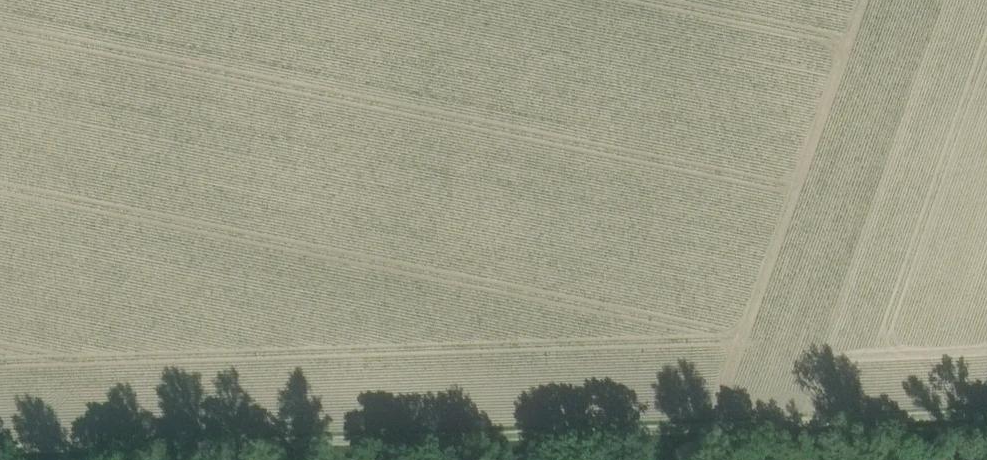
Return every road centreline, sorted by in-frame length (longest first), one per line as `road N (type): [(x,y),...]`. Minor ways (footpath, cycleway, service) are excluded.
road 1 (track): [(0,453),(986,417)]

